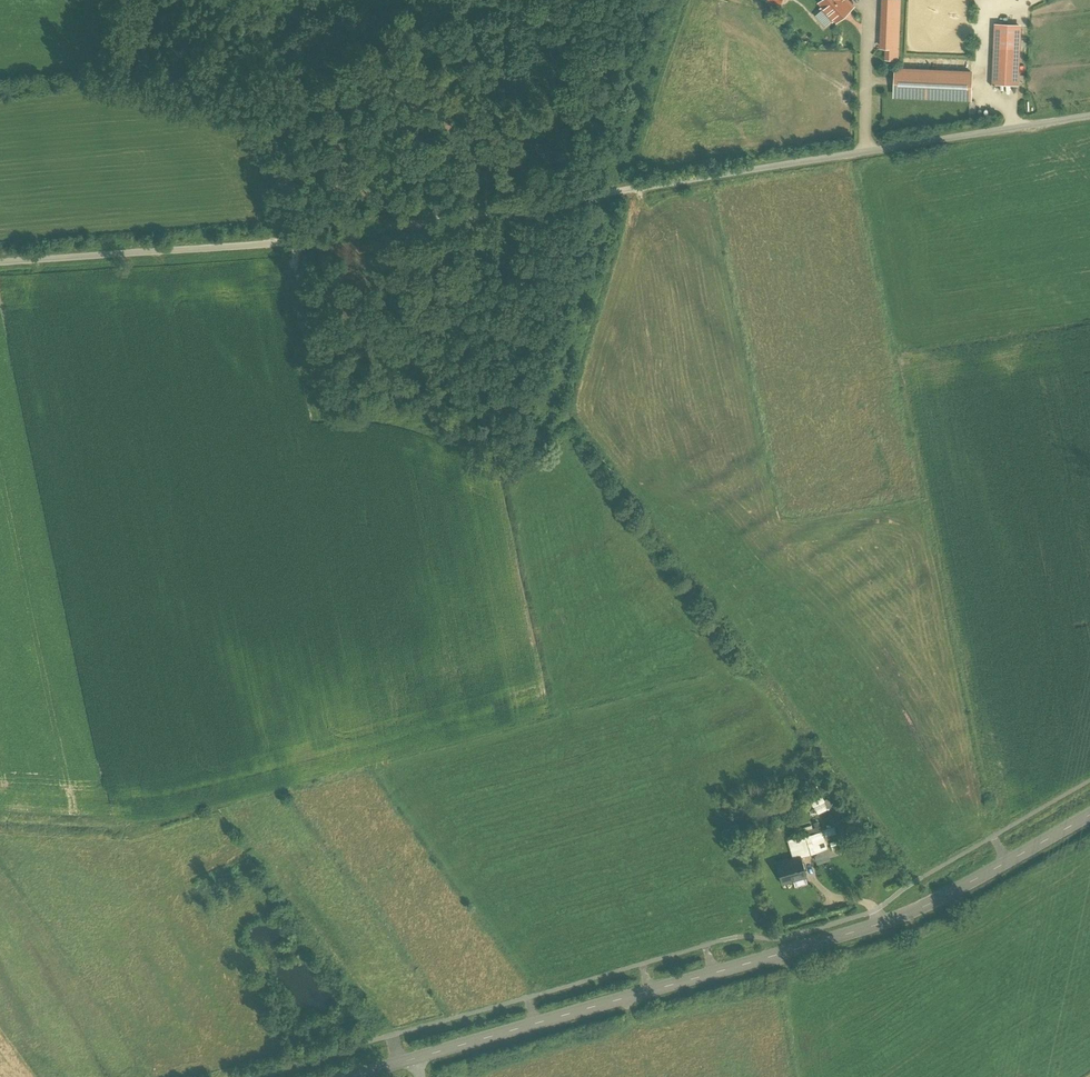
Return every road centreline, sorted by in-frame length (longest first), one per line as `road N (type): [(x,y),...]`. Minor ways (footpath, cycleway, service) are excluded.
road 1 (unclassified): [(0,263),(301,243),(1089,117)]
road 2 (tertiary): [(417,1058),(871,927),(1089,814)]

